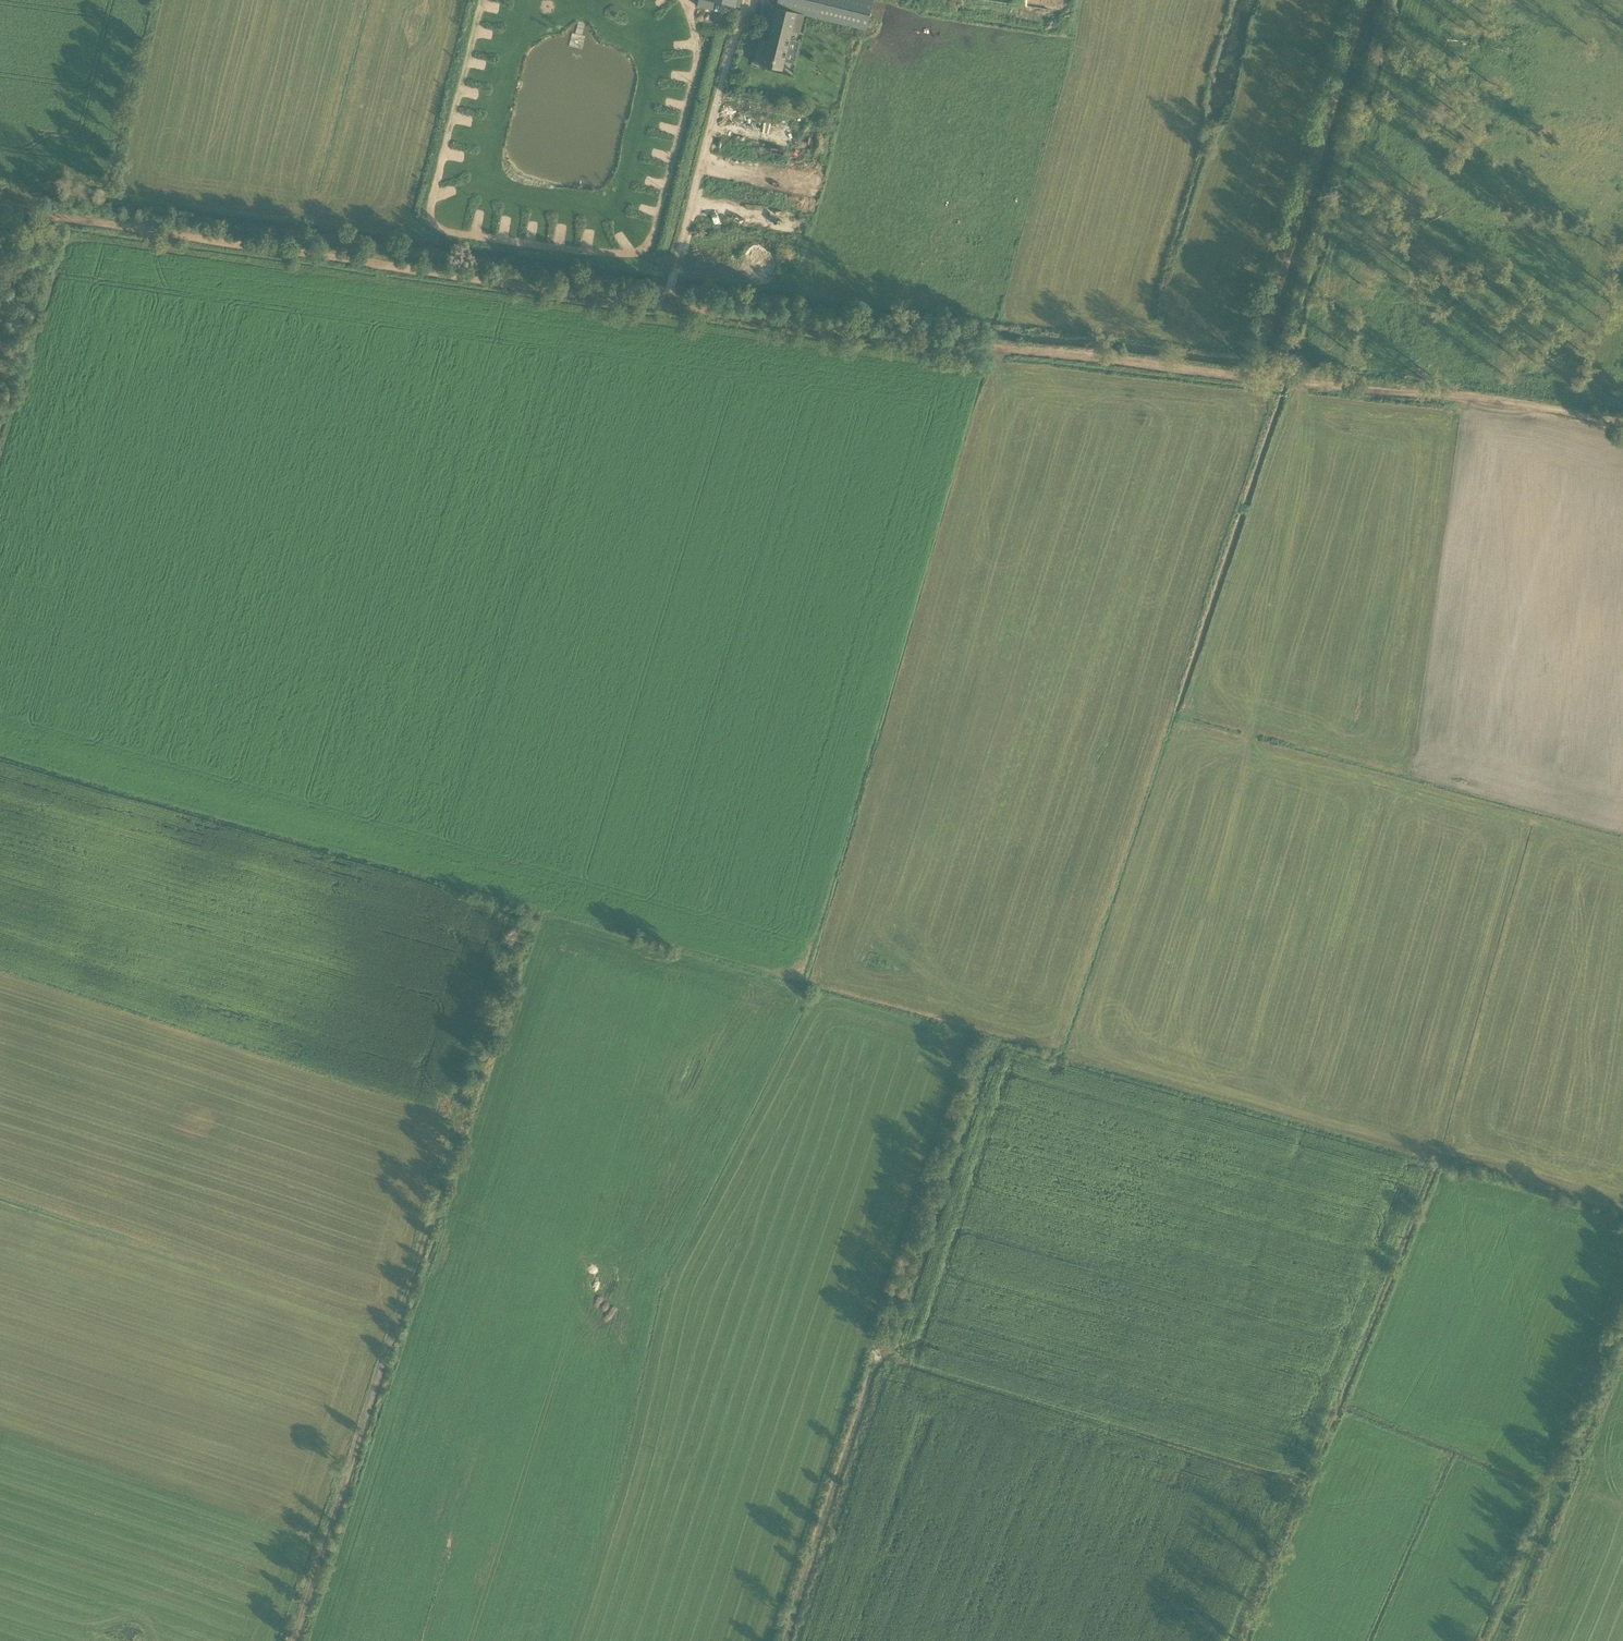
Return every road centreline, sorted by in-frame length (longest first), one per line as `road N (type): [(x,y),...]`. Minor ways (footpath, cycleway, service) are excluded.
road 1 (track): [(0,201),(71,220),(447,275),(1280,381)]
road 2 (track): [(295,1640),(463,1117)]
road 3 (track): [(1360,0),(1257,337)]
road 4 (track): [(1280,381),(1622,422)]
road 5 (track): [(786,1640),(883,1349)]
road 6 (track): [(1496,1640),(1557,1492)]

